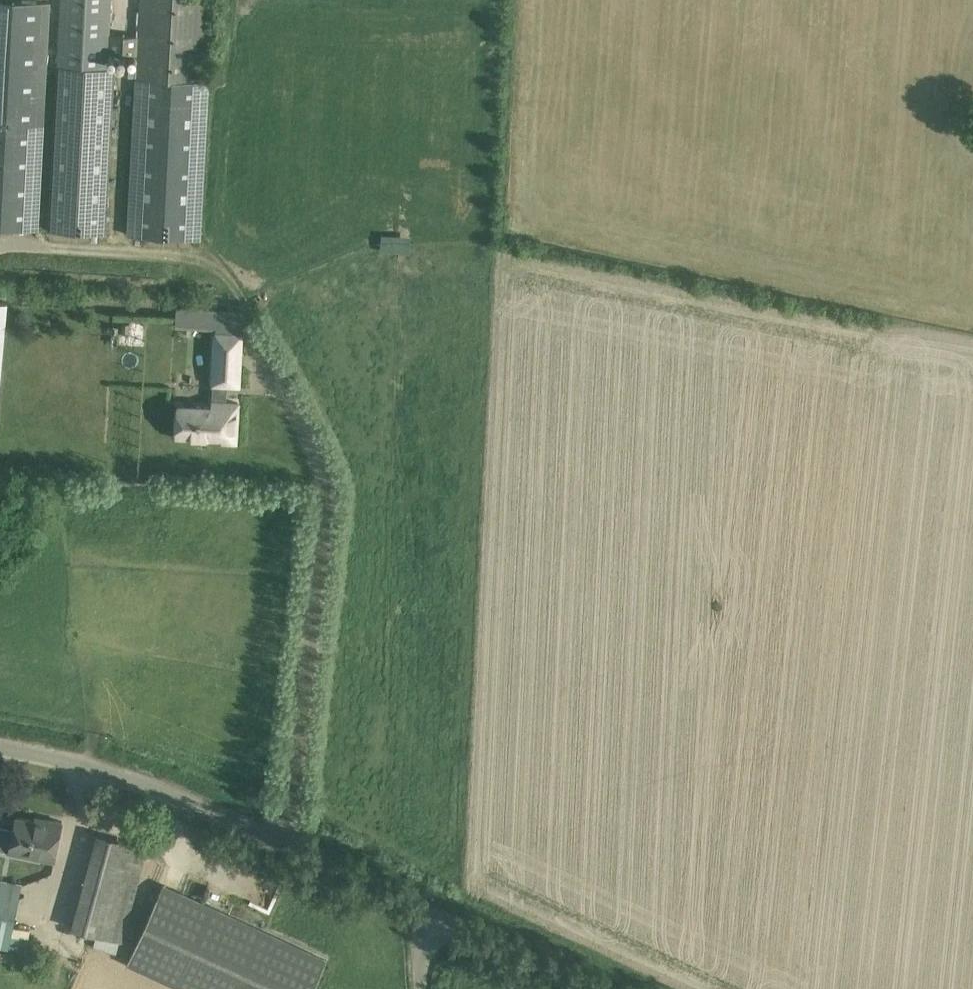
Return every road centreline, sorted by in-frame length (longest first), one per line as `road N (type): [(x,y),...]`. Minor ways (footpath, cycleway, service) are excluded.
road 1 (unclassified): [(434,914),(199,808),(0,748)]
road 2 (unclassified): [(598,988),(434,914)]

